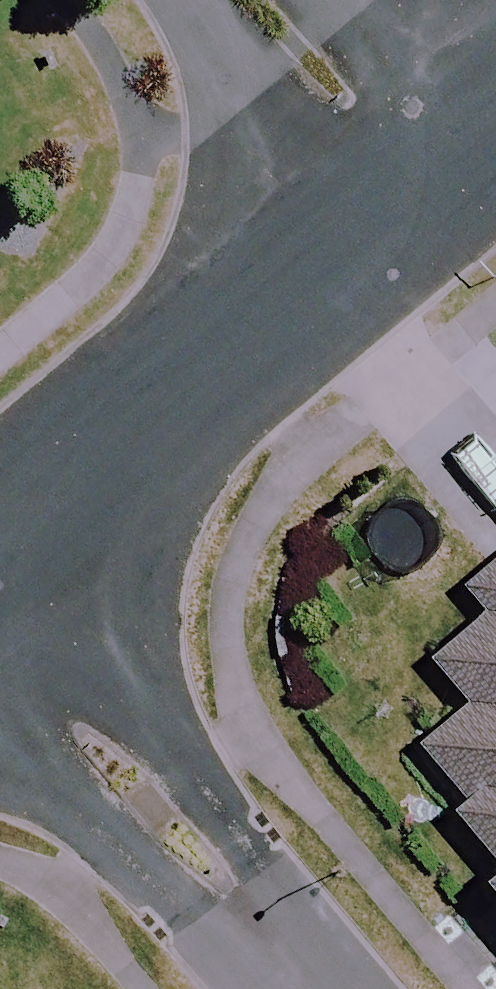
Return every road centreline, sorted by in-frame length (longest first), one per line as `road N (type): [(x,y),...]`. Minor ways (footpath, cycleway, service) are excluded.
road 1 (tertiary): [(421,186),(0,555)]
road 2 (residential): [(0,630),(292,988)]
road 3 (residential): [(421,186),(272,0)]

